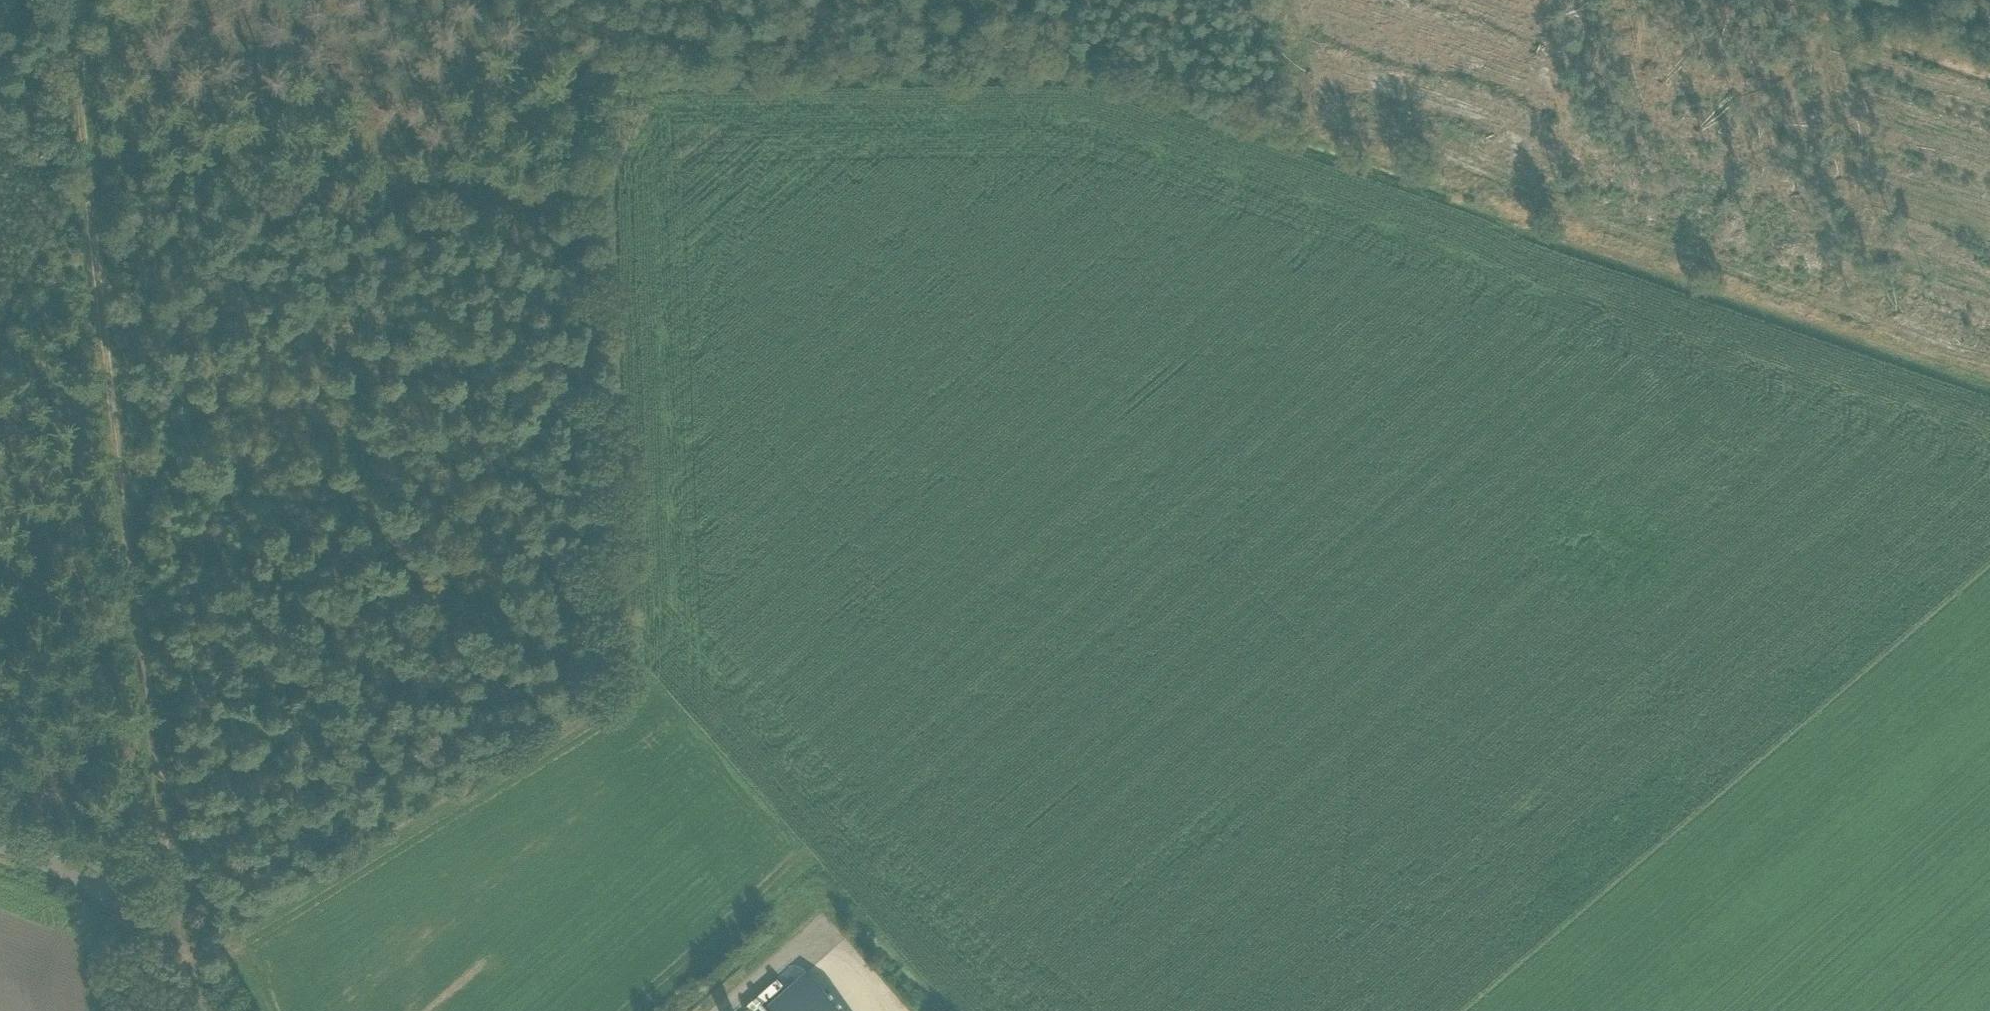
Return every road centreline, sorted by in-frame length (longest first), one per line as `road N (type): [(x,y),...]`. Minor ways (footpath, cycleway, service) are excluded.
road 1 (track): [(170,965),(85,163),(82,0)]
road 2 (unclassified): [(195,1010),(133,905),(0,854)]
road 3 (track): [(1779,0),(1989,69)]

